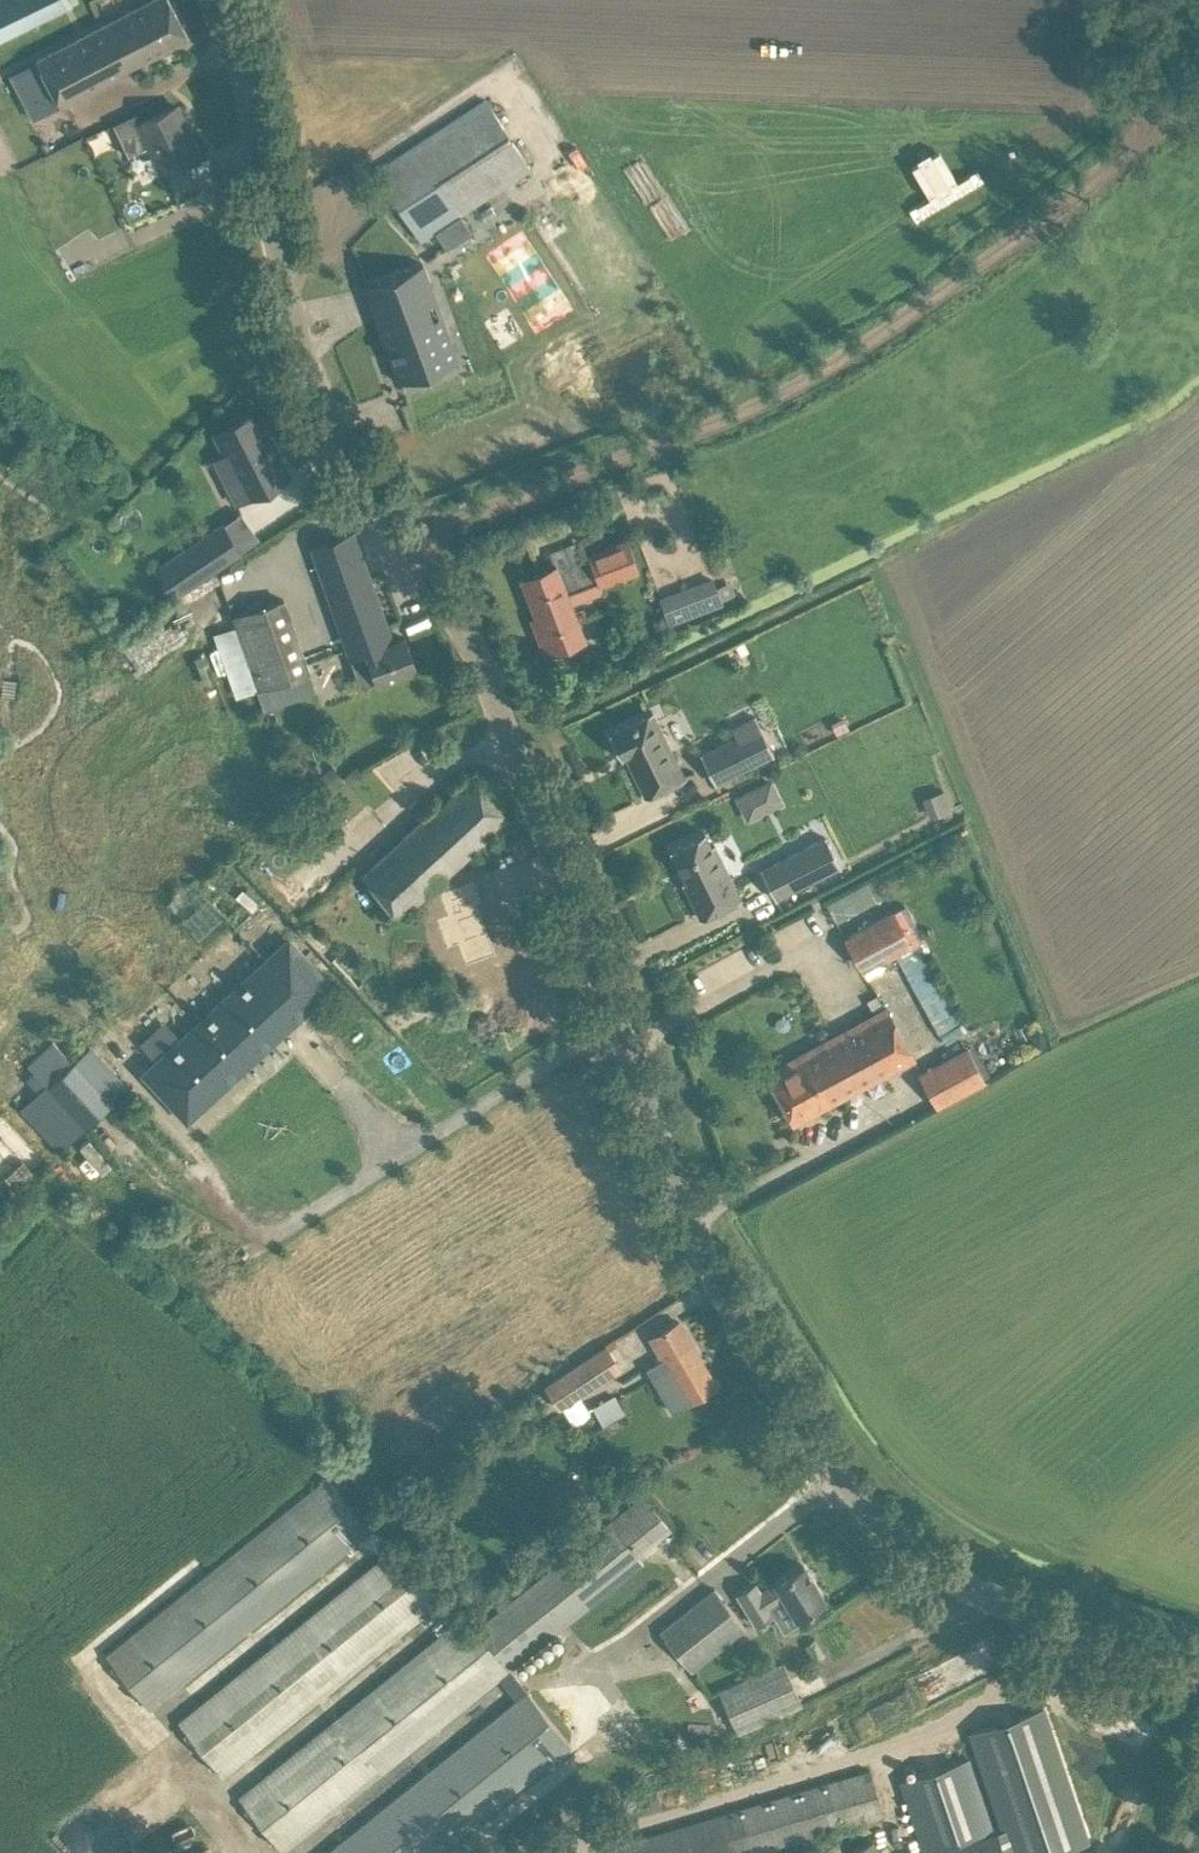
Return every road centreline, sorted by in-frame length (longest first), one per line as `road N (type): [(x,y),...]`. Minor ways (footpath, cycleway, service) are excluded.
road 1 (unclassified): [(1198,1677),(985,1597),(905,1541),(839,1478),(762,1371),(715,1274),(468,636),(418,544),(357,469),(307,373),(283,298),(227,0)]
road 2 (track): [(418,544),(830,359),(981,260),(1198,90)]
road 3 (track): [(1158,0),(1153,129)]

